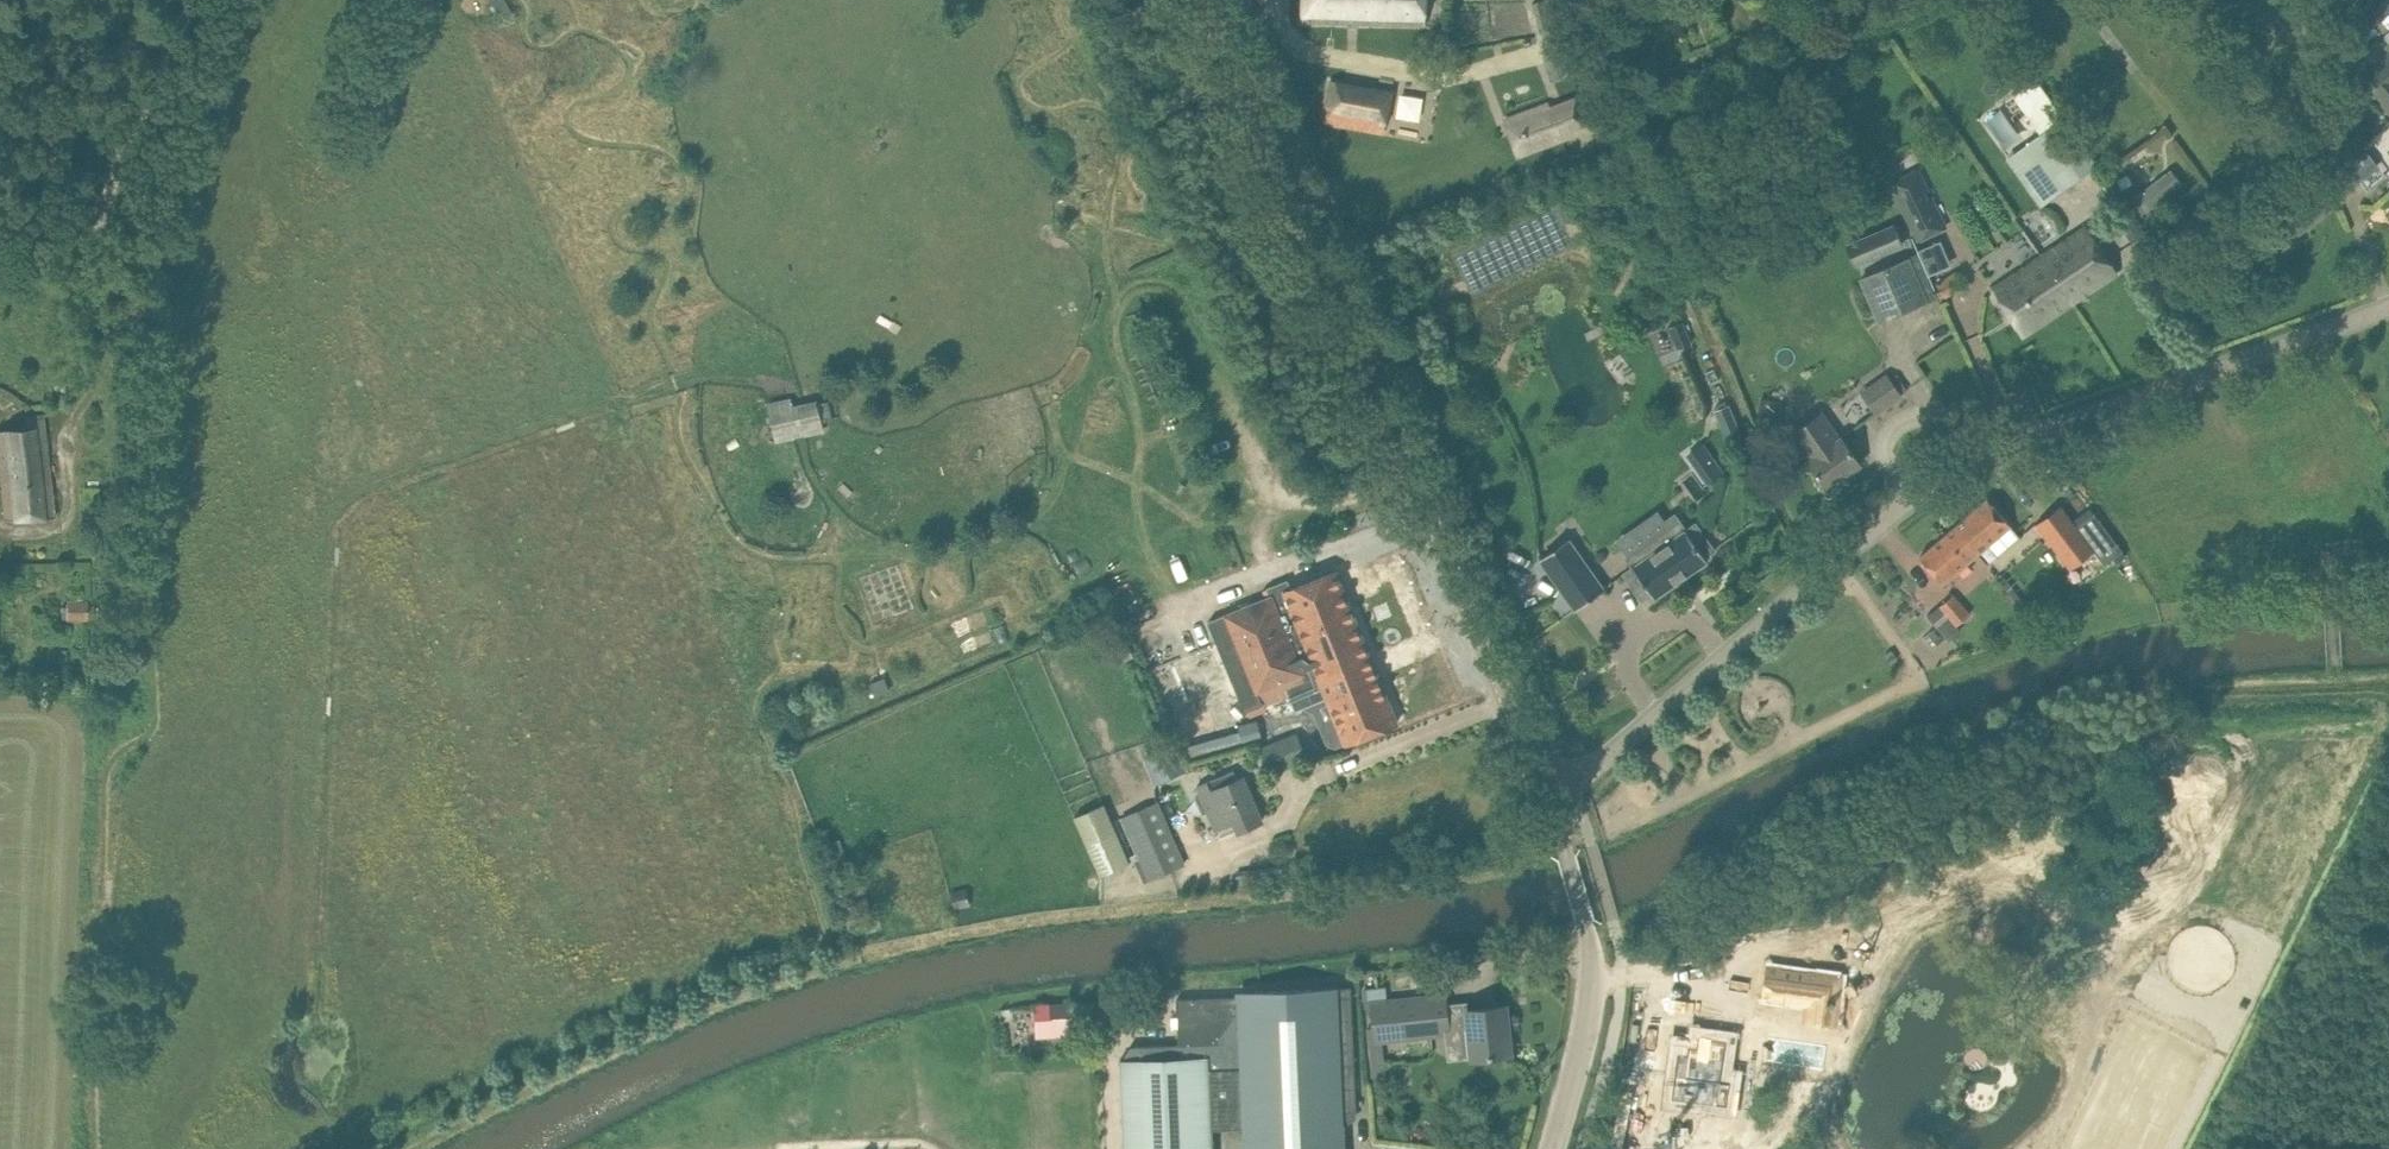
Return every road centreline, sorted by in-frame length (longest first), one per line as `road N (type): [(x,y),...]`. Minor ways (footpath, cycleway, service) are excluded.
road 1 (unclassified): [(1548,797),(1848,545),(1943,476),(2042,428),(2167,396),(2388,307)]
road 2 (unclassified): [(1548,797),(1207,0)]
road 3 (unclassified): [(1555,1148),(1594,979),(1588,921),(1548,797)]

